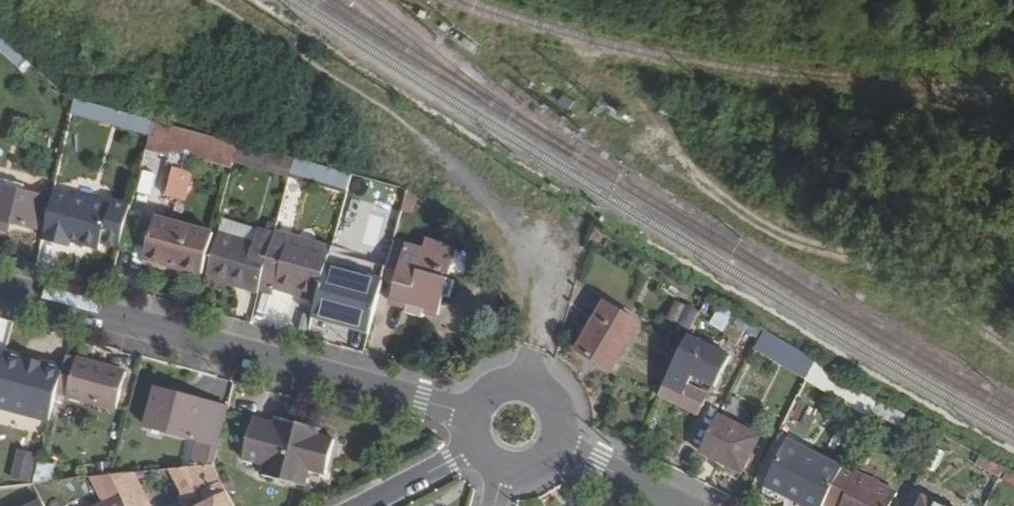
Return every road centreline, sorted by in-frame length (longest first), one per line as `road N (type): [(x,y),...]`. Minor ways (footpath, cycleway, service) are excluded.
road 1 (residential): [(0,286),(468,414)]
road 2 (residential): [(559,446),(555,401),(529,381),(485,389),(468,414)]
road 3 (residential): [(559,446),(678,505)]

